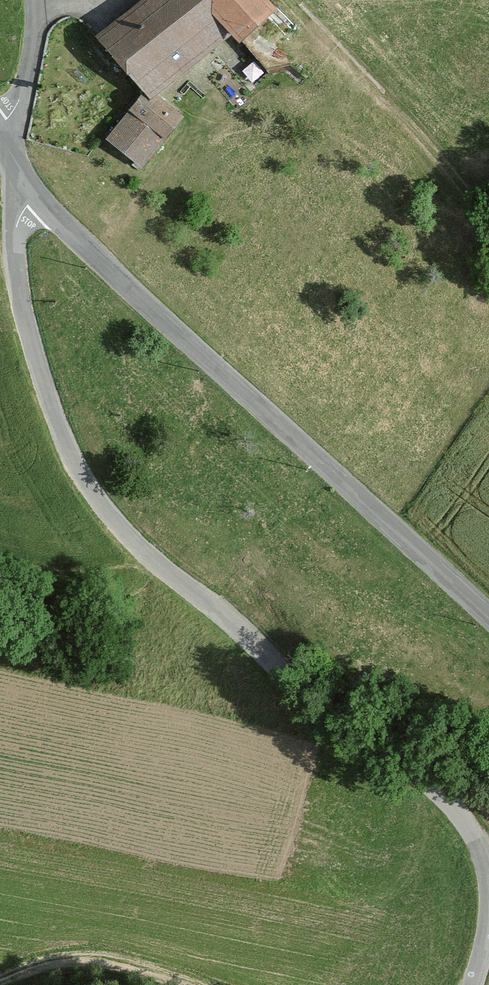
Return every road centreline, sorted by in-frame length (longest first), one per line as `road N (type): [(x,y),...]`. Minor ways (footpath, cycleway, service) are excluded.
road 1 (unclassified): [(6,148),(21,323),(48,416),(98,506),(157,567),(463,821),(485,890),(468,984)]
road 2 (unclassified): [(488,621),(37,202),(6,148)]
road 3 (unclassified): [(0,124),(24,86),(34,0)]

